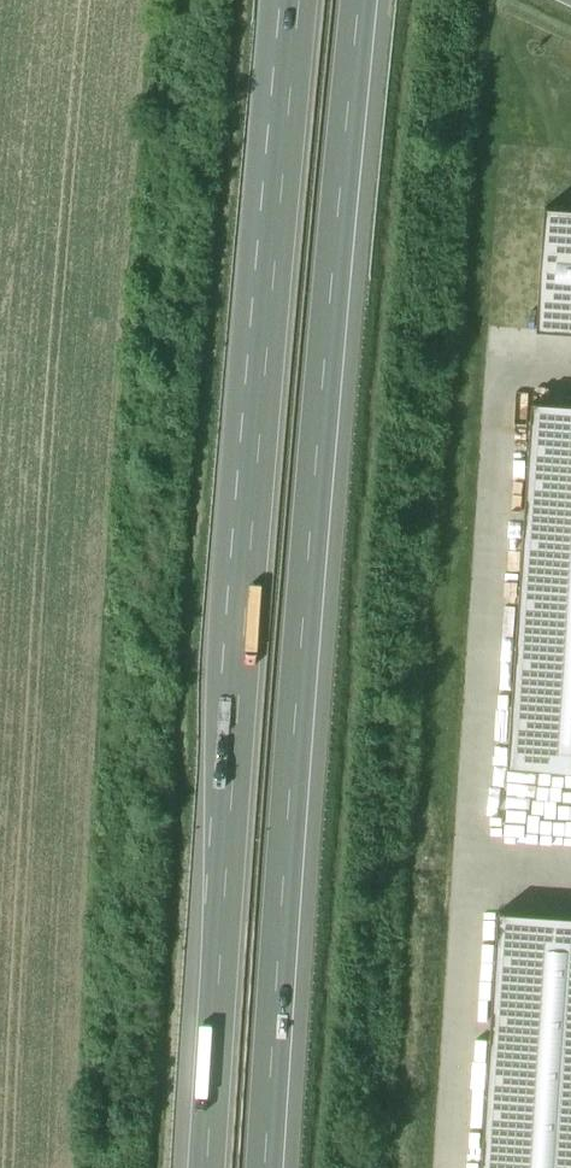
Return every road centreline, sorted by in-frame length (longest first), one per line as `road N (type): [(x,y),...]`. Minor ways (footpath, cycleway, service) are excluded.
road 1 (motorway): [(278,1167),(366,0)]
road 2 (motorway): [(295,0),(236,754),(213,1167)]

